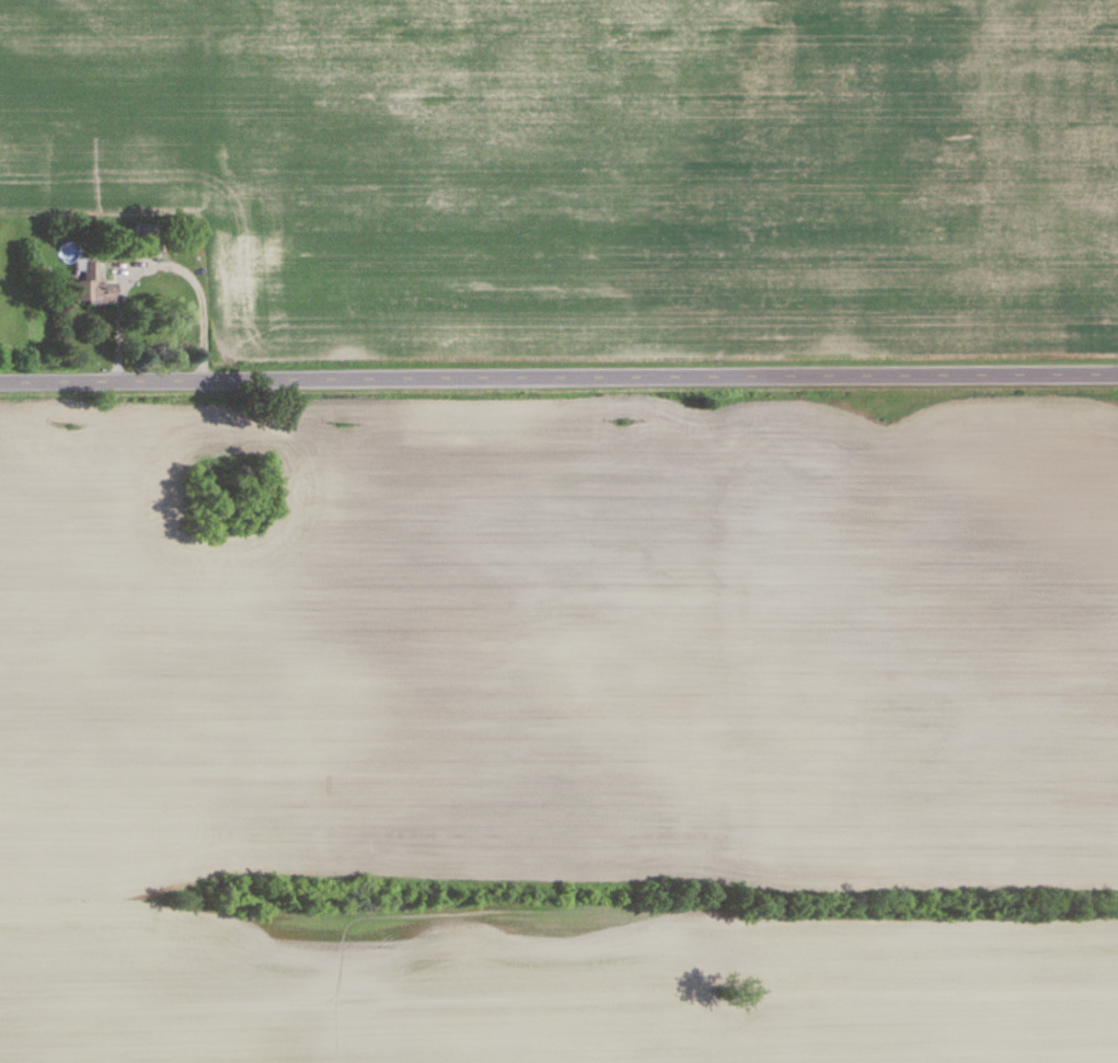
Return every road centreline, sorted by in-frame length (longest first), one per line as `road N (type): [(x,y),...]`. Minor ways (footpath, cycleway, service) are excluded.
road 1 (tertiary): [(0,382),(1117,374)]

